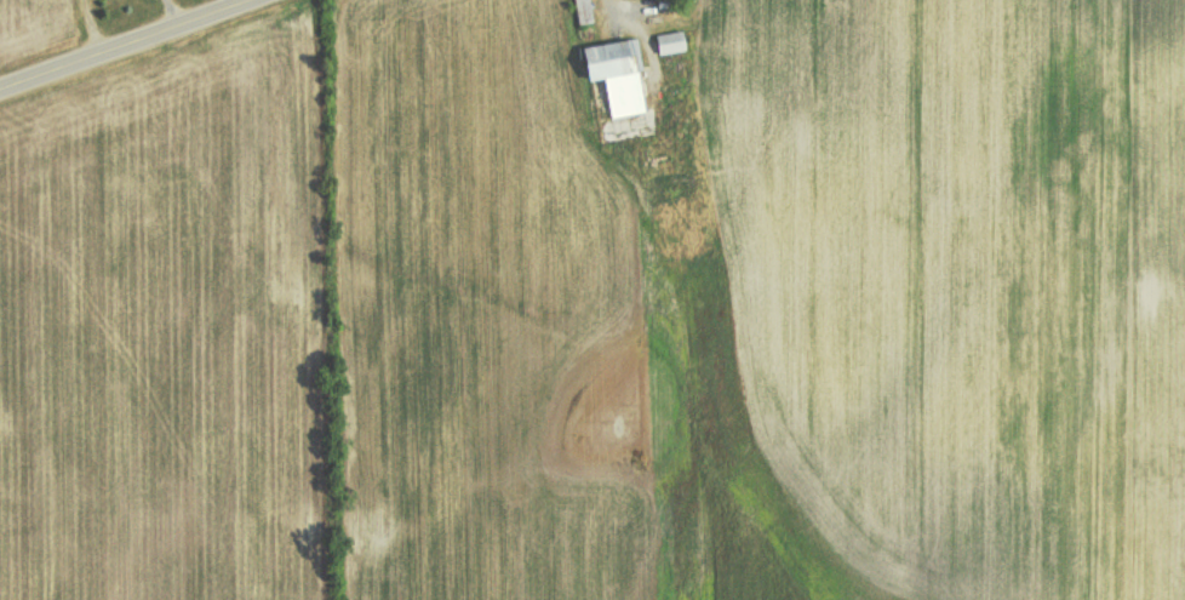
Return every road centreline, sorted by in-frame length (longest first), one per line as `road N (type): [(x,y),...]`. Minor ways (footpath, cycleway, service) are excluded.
road 1 (secondary): [(0,98),(277,0)]

